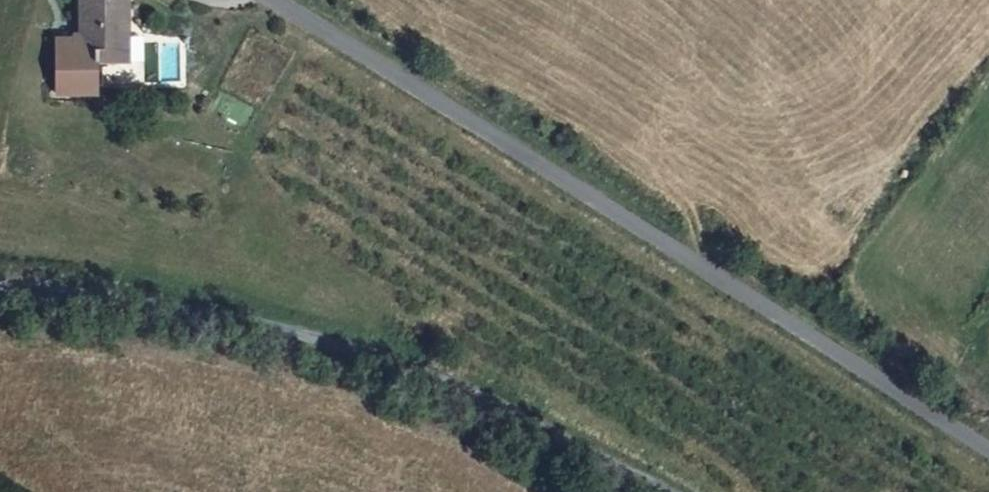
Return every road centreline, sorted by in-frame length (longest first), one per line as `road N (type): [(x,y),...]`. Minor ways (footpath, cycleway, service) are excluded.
road 1 (unclassified): [(270,0),(988,458)]
road 2 (unclassified): [(685,491),(539,415),(371,343),(234,308),(35,283),(0,289)]

